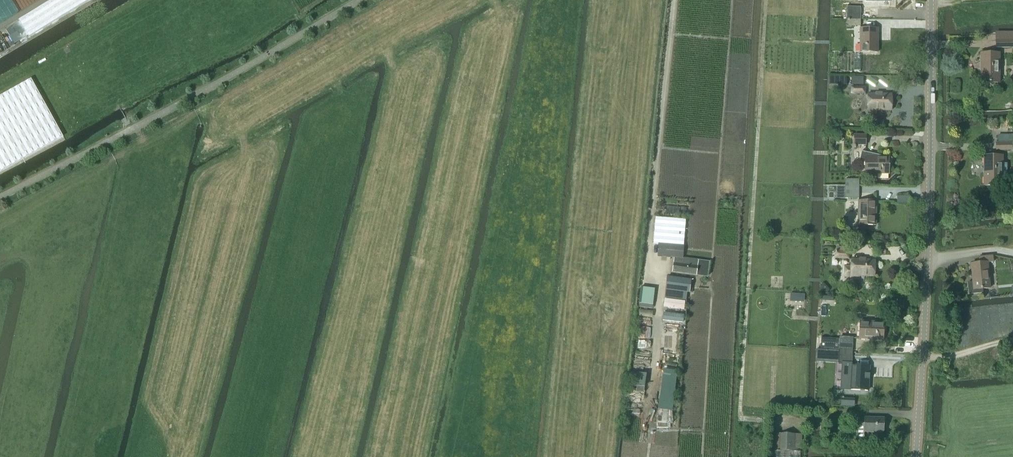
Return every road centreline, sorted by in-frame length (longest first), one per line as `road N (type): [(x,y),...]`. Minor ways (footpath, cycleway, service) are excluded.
road 1 (tertiary): [(916,456),(930,0)]

